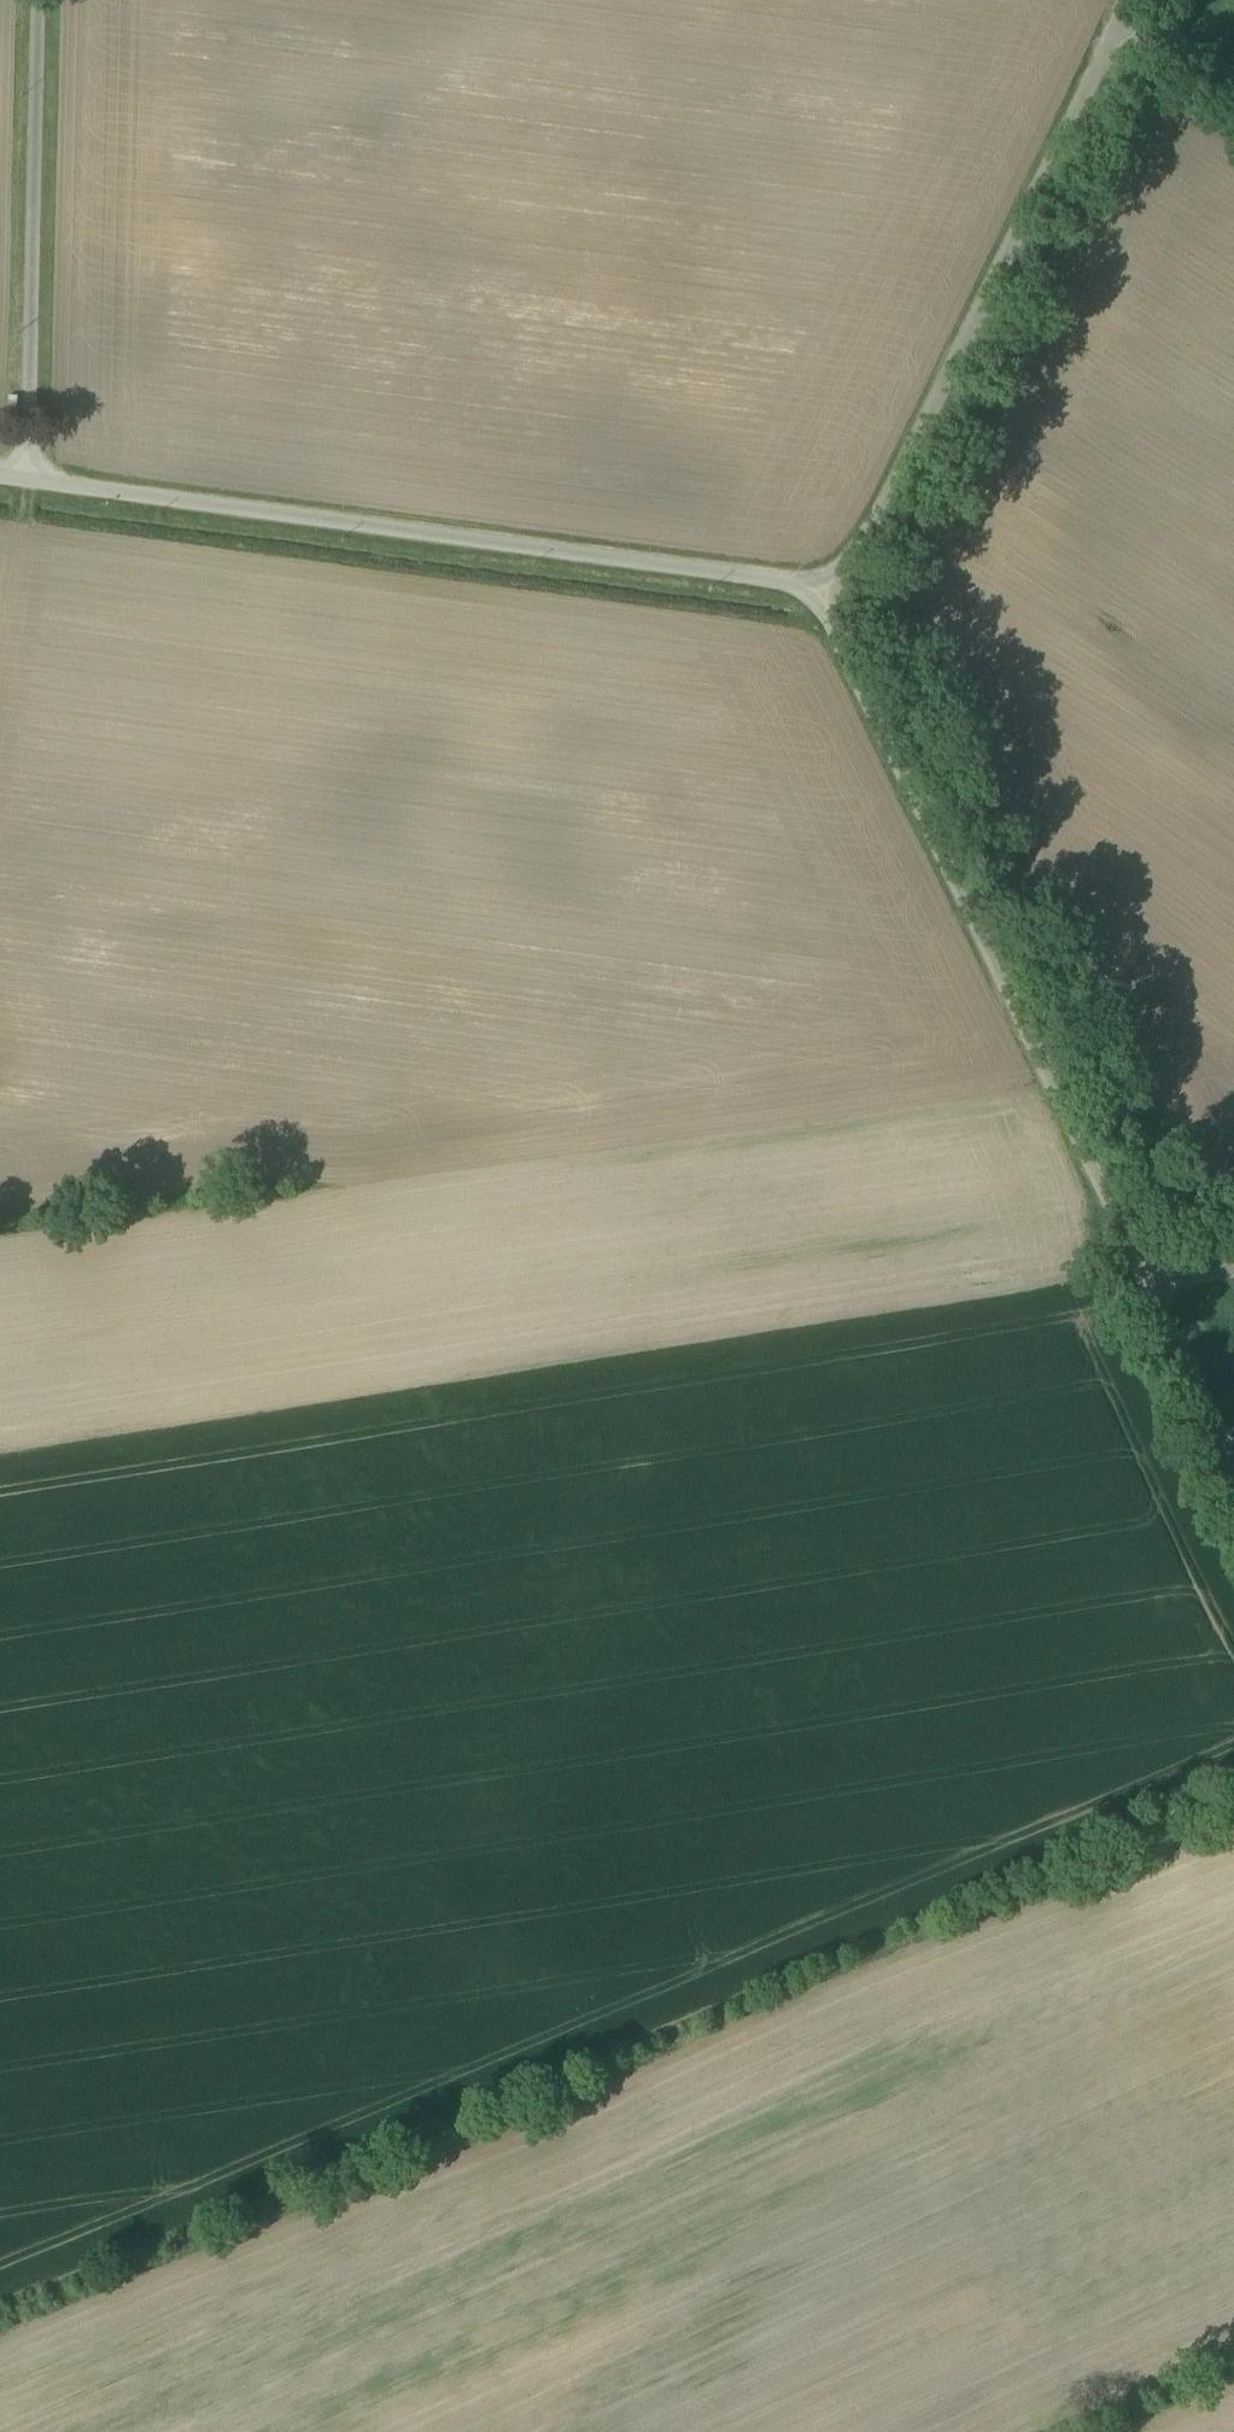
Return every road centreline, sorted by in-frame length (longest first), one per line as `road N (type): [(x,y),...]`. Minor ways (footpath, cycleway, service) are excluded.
road 1 (unclassified): [(0,471),(823,585)]
road 2 (unclassified): [(823,585),(1134,1253)]
road 3 (unclassified): [(823,585),(1001,254),(1117,0)]
road 4 (unclassified): [(1134,1253),(1233,1470)]

